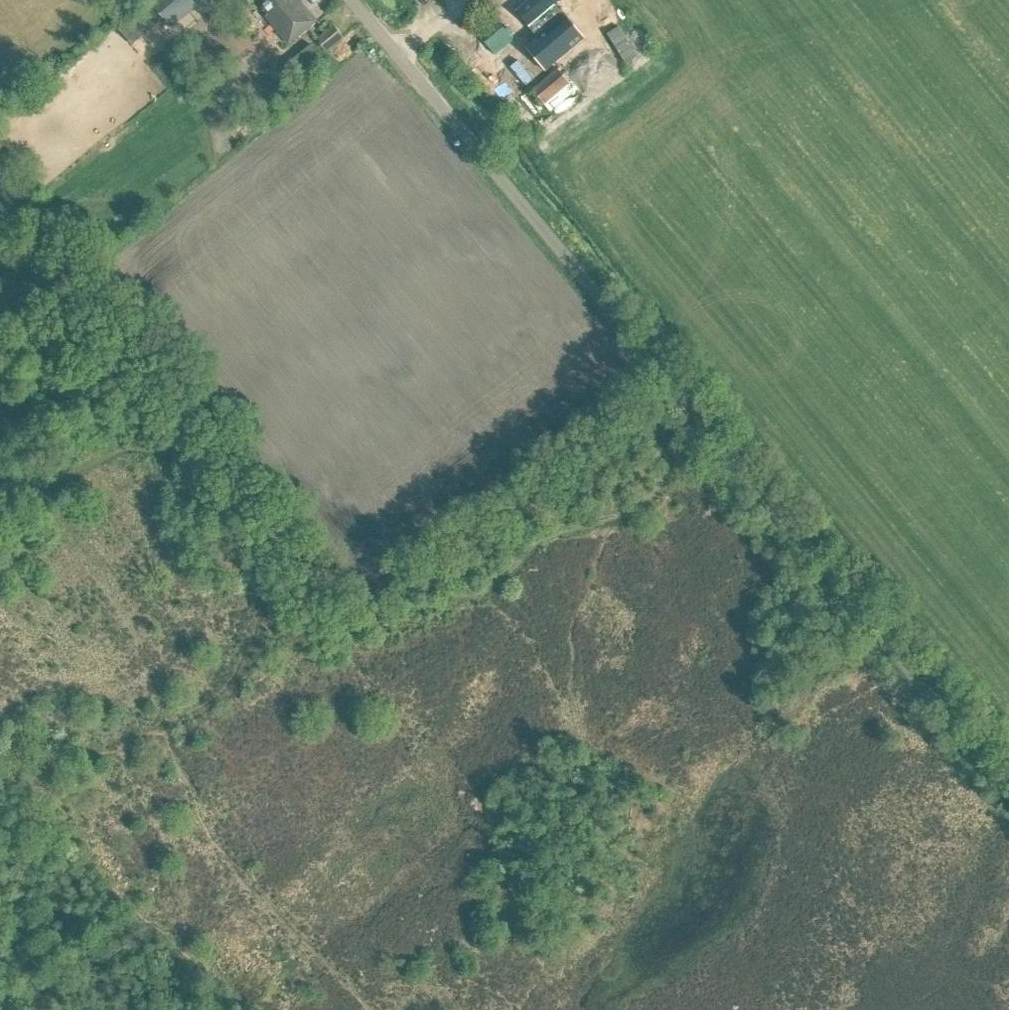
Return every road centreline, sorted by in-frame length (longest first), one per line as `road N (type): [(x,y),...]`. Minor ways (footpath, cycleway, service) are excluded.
road 1 (unclassified): [(1008,784),(350,0)]

